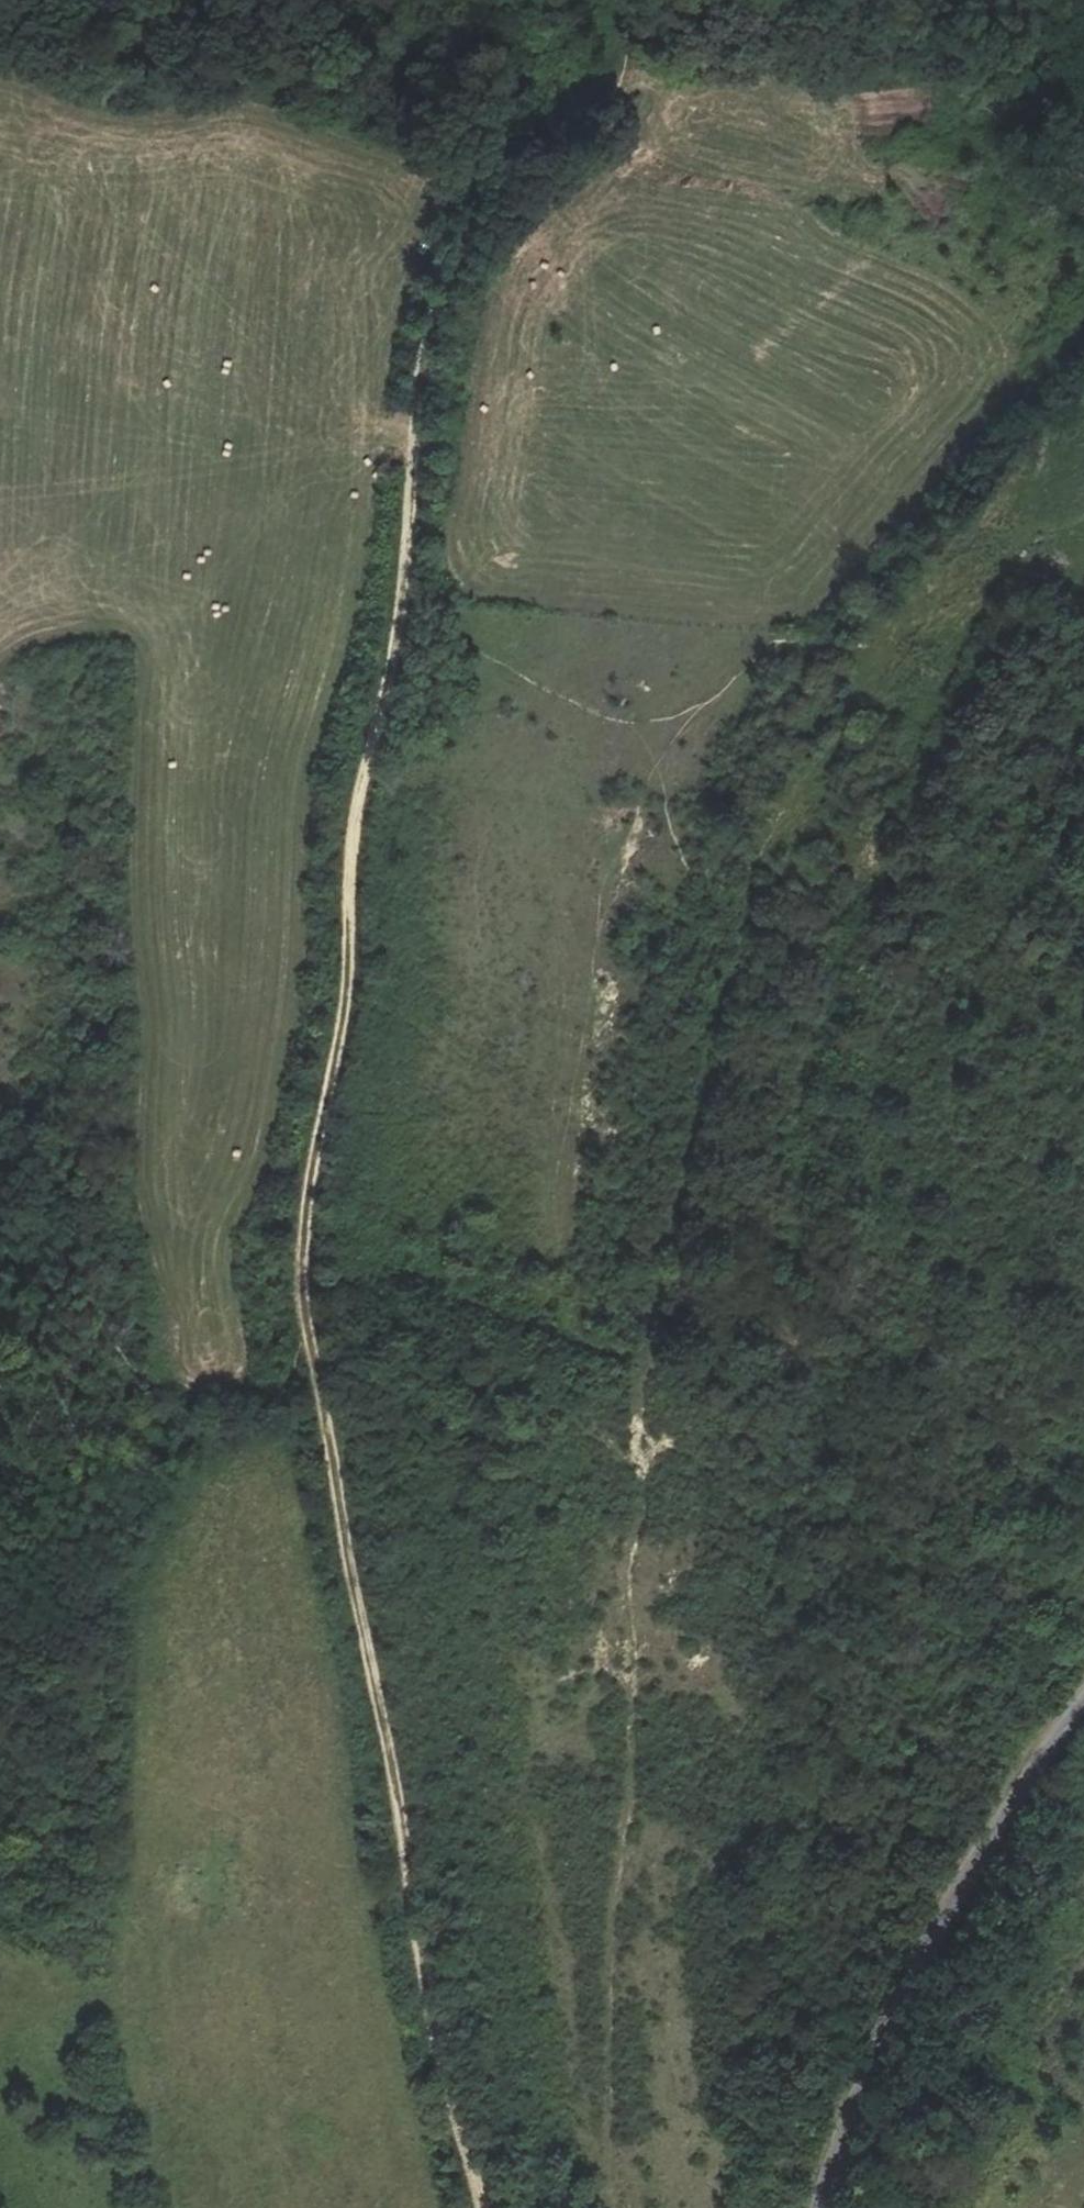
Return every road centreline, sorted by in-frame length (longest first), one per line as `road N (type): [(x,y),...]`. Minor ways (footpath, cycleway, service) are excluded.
road 1 (track): [(615,0),(624,45),(609,101),(515,173),(488,206),(441,298),(425,357),(403,597),(351,848),(348,984),(316,1147),(303,1262),(308,1333),(430,2008),(481,2207)]
road 2 (unclassified): [(1083,1699),(991,1826),(876,2031),(813,2207)]

